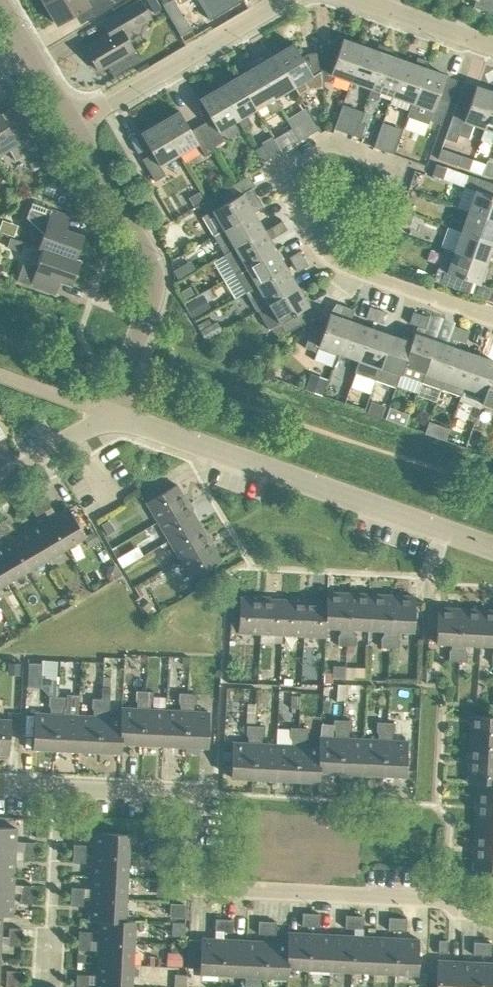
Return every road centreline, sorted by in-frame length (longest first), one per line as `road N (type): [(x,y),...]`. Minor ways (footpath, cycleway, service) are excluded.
road 1 (residential): [(0,786),(195,796),(192,887),(446,900),(457,912),(492,913)]
road 2 (residential): [(492,318),(330,260),(275,170),(324,141),(406,177)]
road 3 (residential): [(492,550),(111,414)]
road 4 (residential): [(71,123),(155,274),(111,414)]
road 5 (residential): [(282,0),(71,123)]
road 6 (residential): [(492,47),(363,0)]
road 7 (residential): [(111,414),(0,479)]

